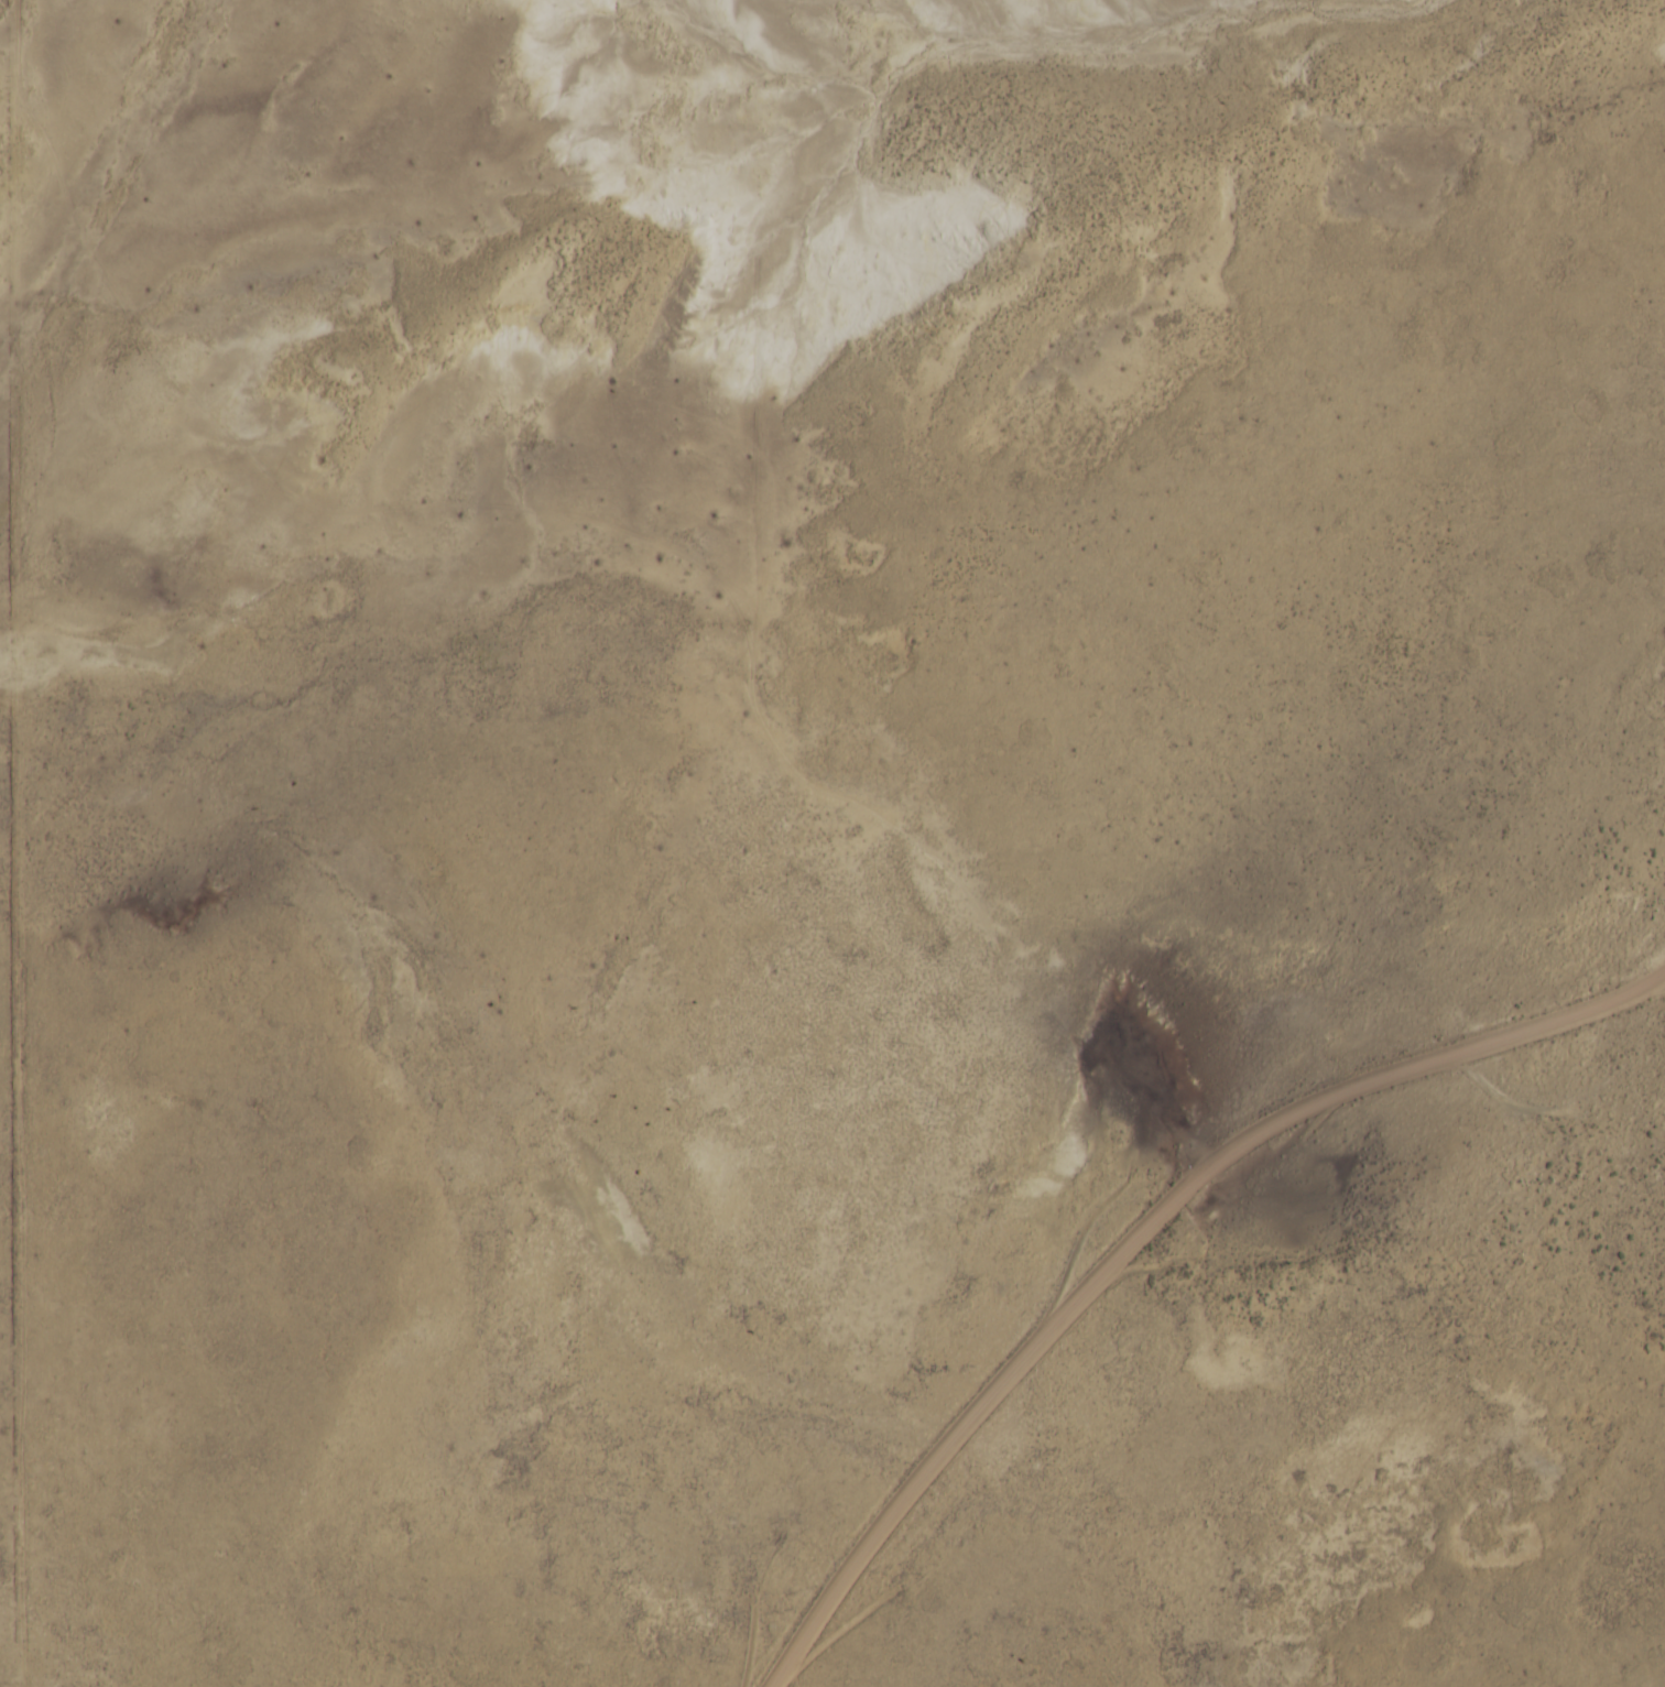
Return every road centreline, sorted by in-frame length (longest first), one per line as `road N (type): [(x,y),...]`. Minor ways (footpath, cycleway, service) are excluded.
road 1 (tertiary): [(768,1686),(859,1545),(951,1426),(1096,1267),(1202,1172),(1340,1093),(1625,1003),(1664,978)]

